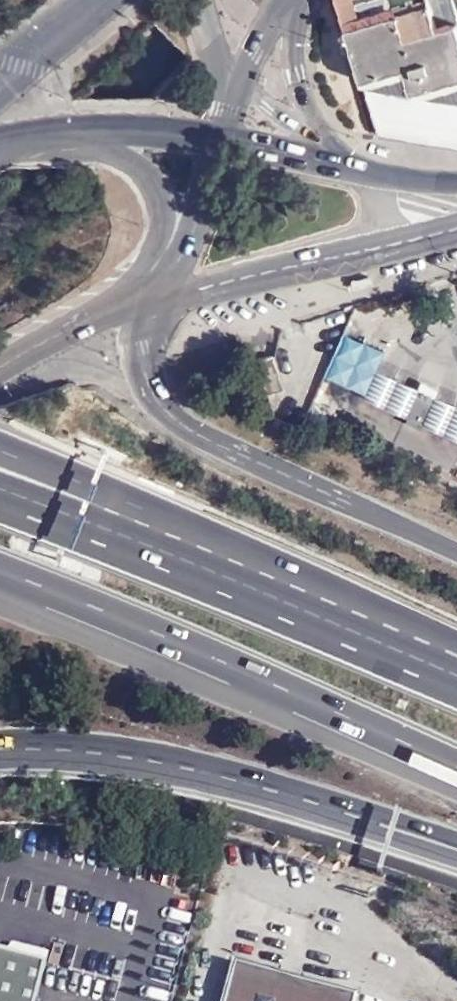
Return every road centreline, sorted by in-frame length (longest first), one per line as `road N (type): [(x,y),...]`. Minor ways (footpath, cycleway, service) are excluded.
road 1 (motorway): [(456,658),(212,536),(0,448)]
road 2 (motorway): [(0,570),(456,766)]
road 3 (motorway): [(456,678),(0,498)]
road 4 (motorway): [(0,747),(191,767),(456,851)]
road 5 (motorway): [(456,554),(196,432),(170,411),(144,362),(144,298)]
road 6 (primary): [(144,298),(456,217)]
road 7 (primary): [(144,298),(160,217),(155,187),(86,132)]
road 8 (primary): [(144,298),(181,255),(218,137)]
road 9 (primary): [(0,369),(144,298)]
road 10 (primary): [(315,140),(295,78),(286,1)]
road 11 (primary): [(218,137),(86,132)]
road 12 (primary): [(344,166),(218,137)]
road 13 (primary): [(99,0),(0,74)]

